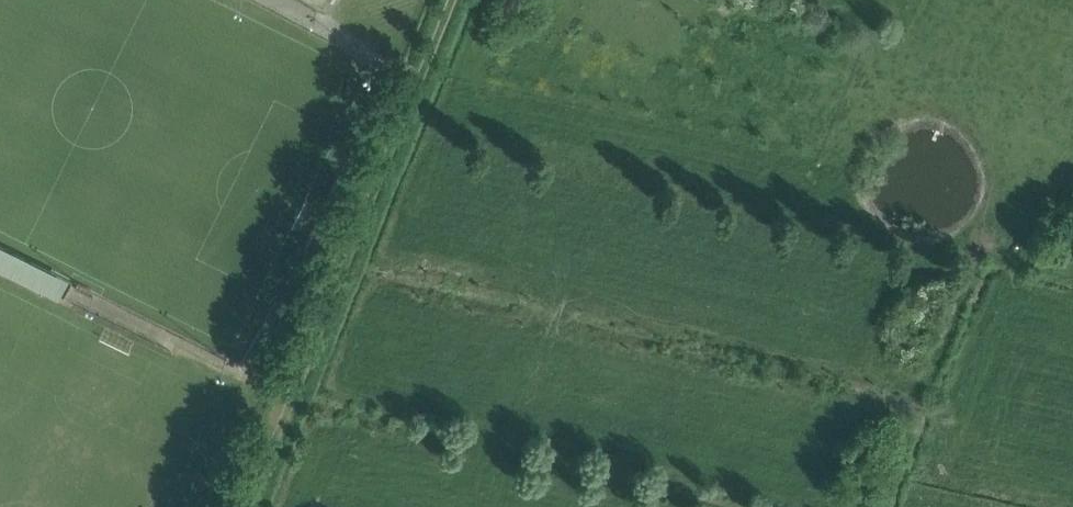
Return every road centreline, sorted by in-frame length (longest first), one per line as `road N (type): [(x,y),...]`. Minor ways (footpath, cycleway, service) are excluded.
road 1 (track): [(252,506),(454,0)]

